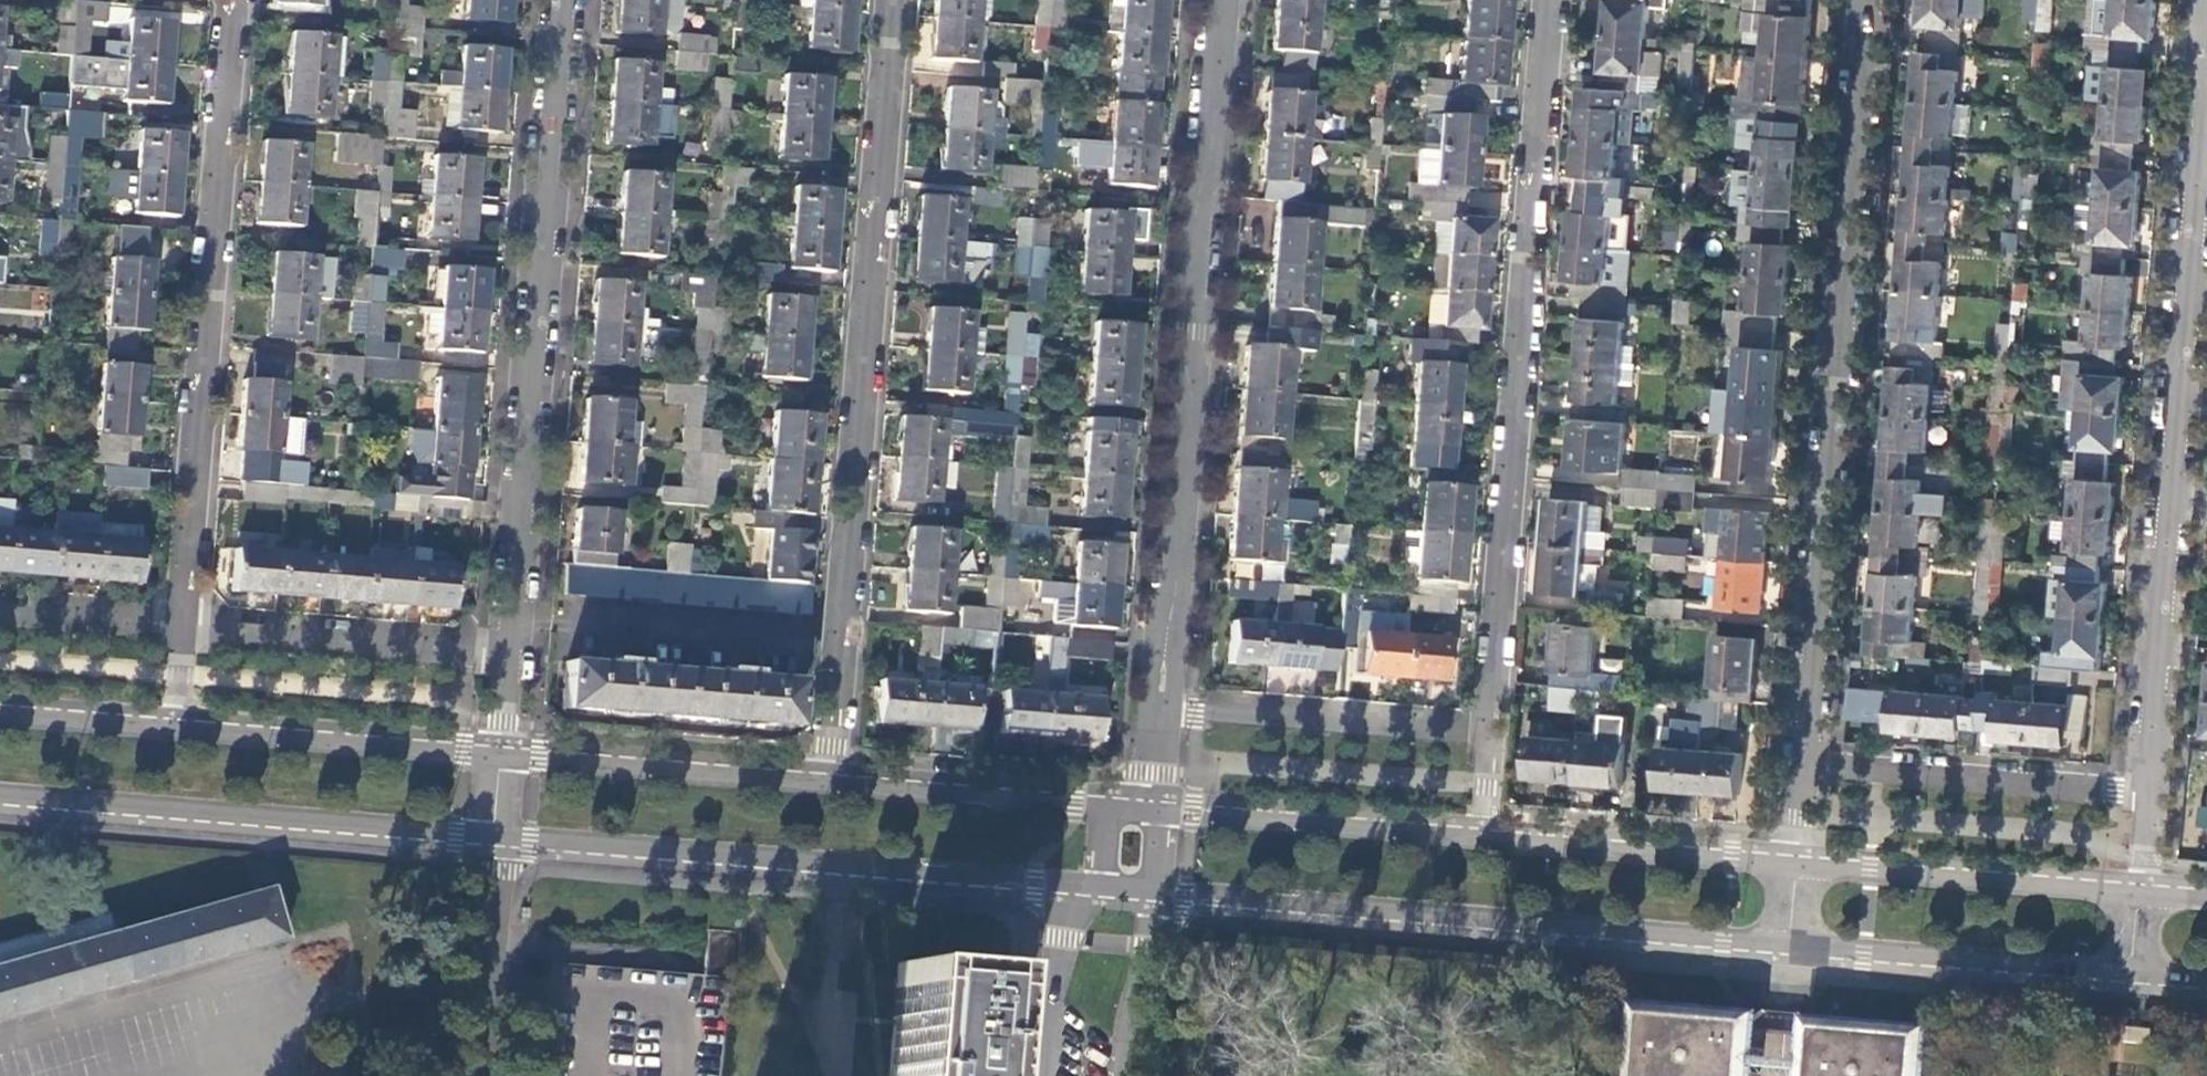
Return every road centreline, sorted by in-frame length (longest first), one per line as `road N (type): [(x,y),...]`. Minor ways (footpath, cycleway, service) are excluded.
road 1 (residential): [(892,0),(827,783)]
road 2 (residential): [(1868,0),(1807,767)]
road 3 (residential): [(1553,0),(1489,735)]
road 4 (residential): [(2206,75),(2153,794)]
road 5 (residential): [(1160,709),(1192,400),(1184,355),(1196,210),(1213,141),(1223,0)]
road 6 (residential): [(508,654),(562,0)]
road 7 (tertiary): [(1152,893),(1791,947)]
road 8 (residential): [(236,0),(185,626)]
road 9 (tertiary): [(494,837),(1098,885)]
road 10 (tertiary): [(0,795),(494,837)]
road 11 (tertiary): [(1791,947),(2139,976)]
road 12 (tertiary): [(2146,892),(1799,863)]
road 13 (residential): [(2153,794),(1807,767)]
road 14 (tertiary): [(1481,837),(1152,810)]
road 15 (residential): [(1489,735),(1160,709)]
road 16 (tertiary): [(827,783),(500,756)]
road 17 (tertiary): [(500,756),(176,729)]
road 18 (residential): [(508,654),(185,626)]
road 19 (tertiary): [(1799,863),(1481,837)]
road 20 (tertiary): [(1110,806),(827,783)]
road 21 (residential): [(476,1075),(494,837)]
road 22 (residential): [(1098,885),(1060,937),(1047,1075)]
road 23 (residential): [(185,626),(0,609)]
road 24 (residential): [(1122,1075),(1152,893)]
road 25 (tertiary): [(176,729),(0,715)]

